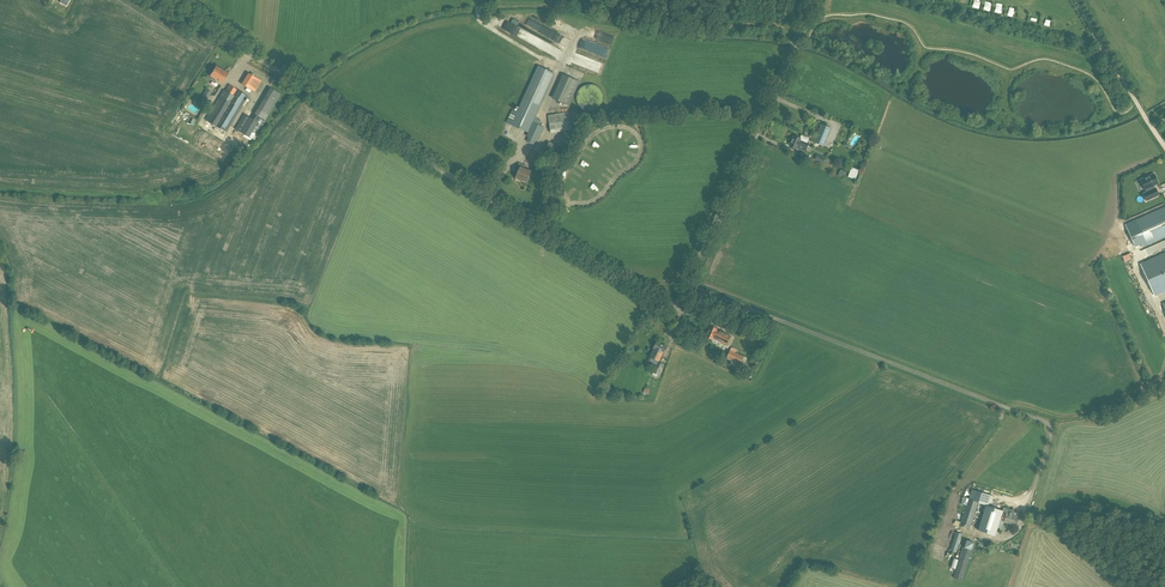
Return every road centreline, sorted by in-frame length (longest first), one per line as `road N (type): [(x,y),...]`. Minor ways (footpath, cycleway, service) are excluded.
road 1 (unclassified): [(815,0),(684,298),(673,305),(161,0)]
road 2 (track): [(1026,514),(1052,431),(1047,422),(691,284)]

